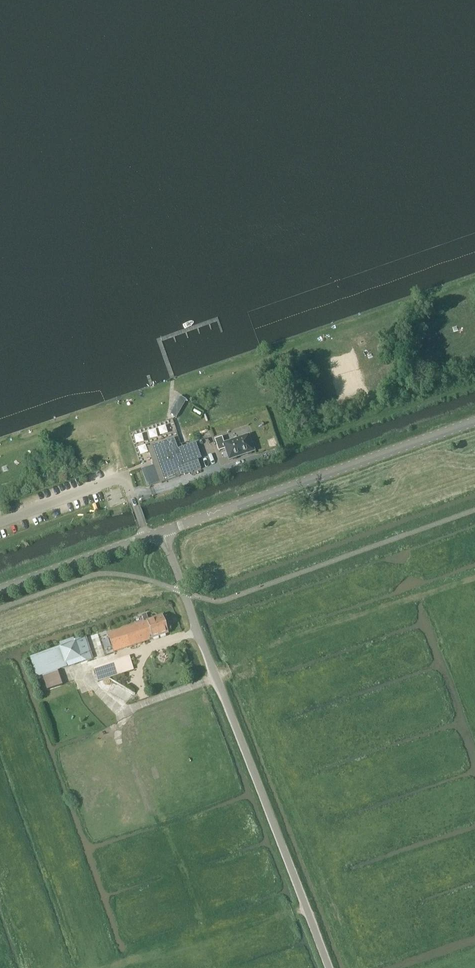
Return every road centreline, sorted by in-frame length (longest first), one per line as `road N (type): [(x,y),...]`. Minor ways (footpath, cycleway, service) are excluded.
road 1 (unclassified): [(331,967),(165,539),(154,535)]
road 2 (tertiary): [(474,422),(154,535)]
road 3 (track): [(307,907),(111,967)]
road 4 (track): [(124,472),(122,439),(110,425),(0,456)]
road 5 (tertiary): [(154,535),(0,589)]

